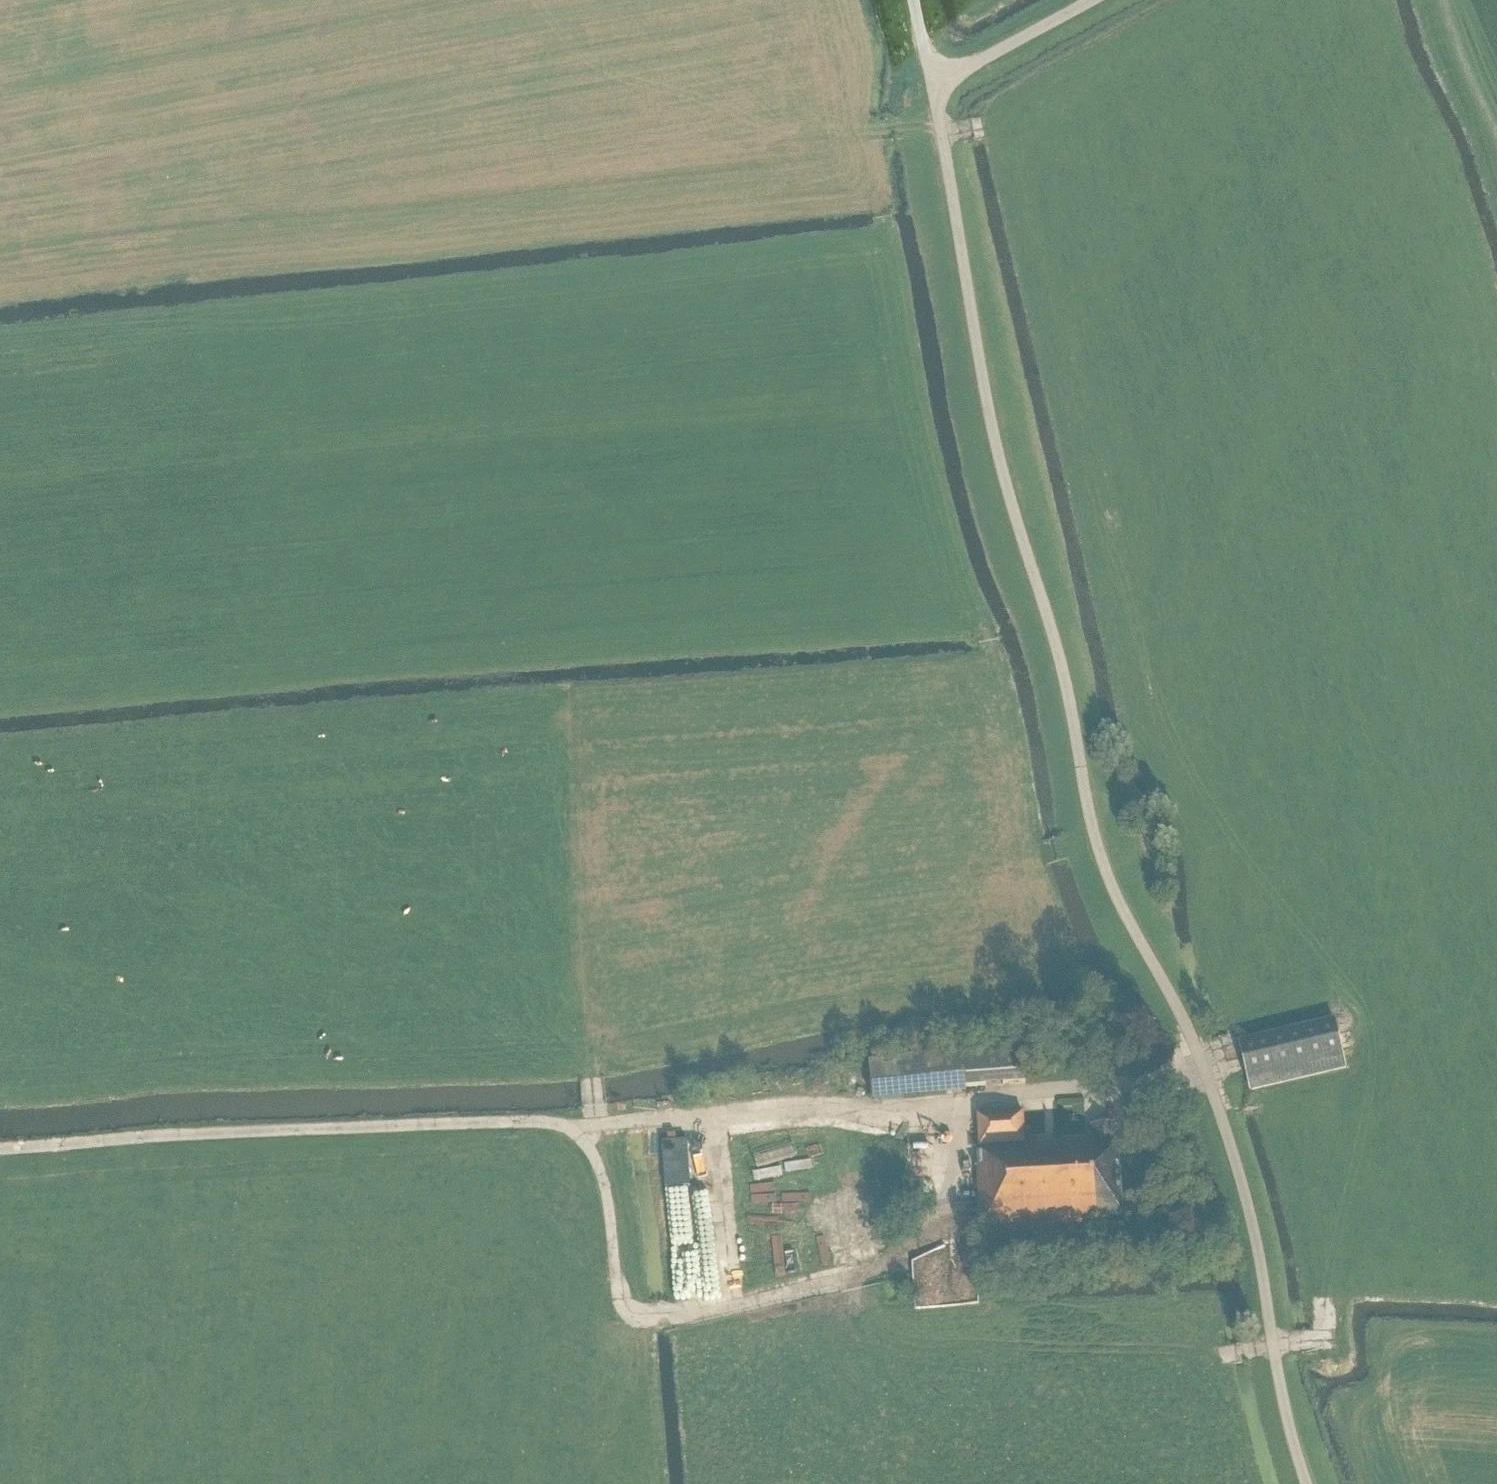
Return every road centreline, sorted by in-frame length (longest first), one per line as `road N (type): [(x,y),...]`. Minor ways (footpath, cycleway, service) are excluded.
road 1 (unclassified): [(1307,1483),(1282,1400),(1237,1167),(1185,1023),(1117,896),(1092,827),(1063,672),(993,434),(931,80)]
road 2 (unclassified): [(931,80),(975,65),(1095,0)]

